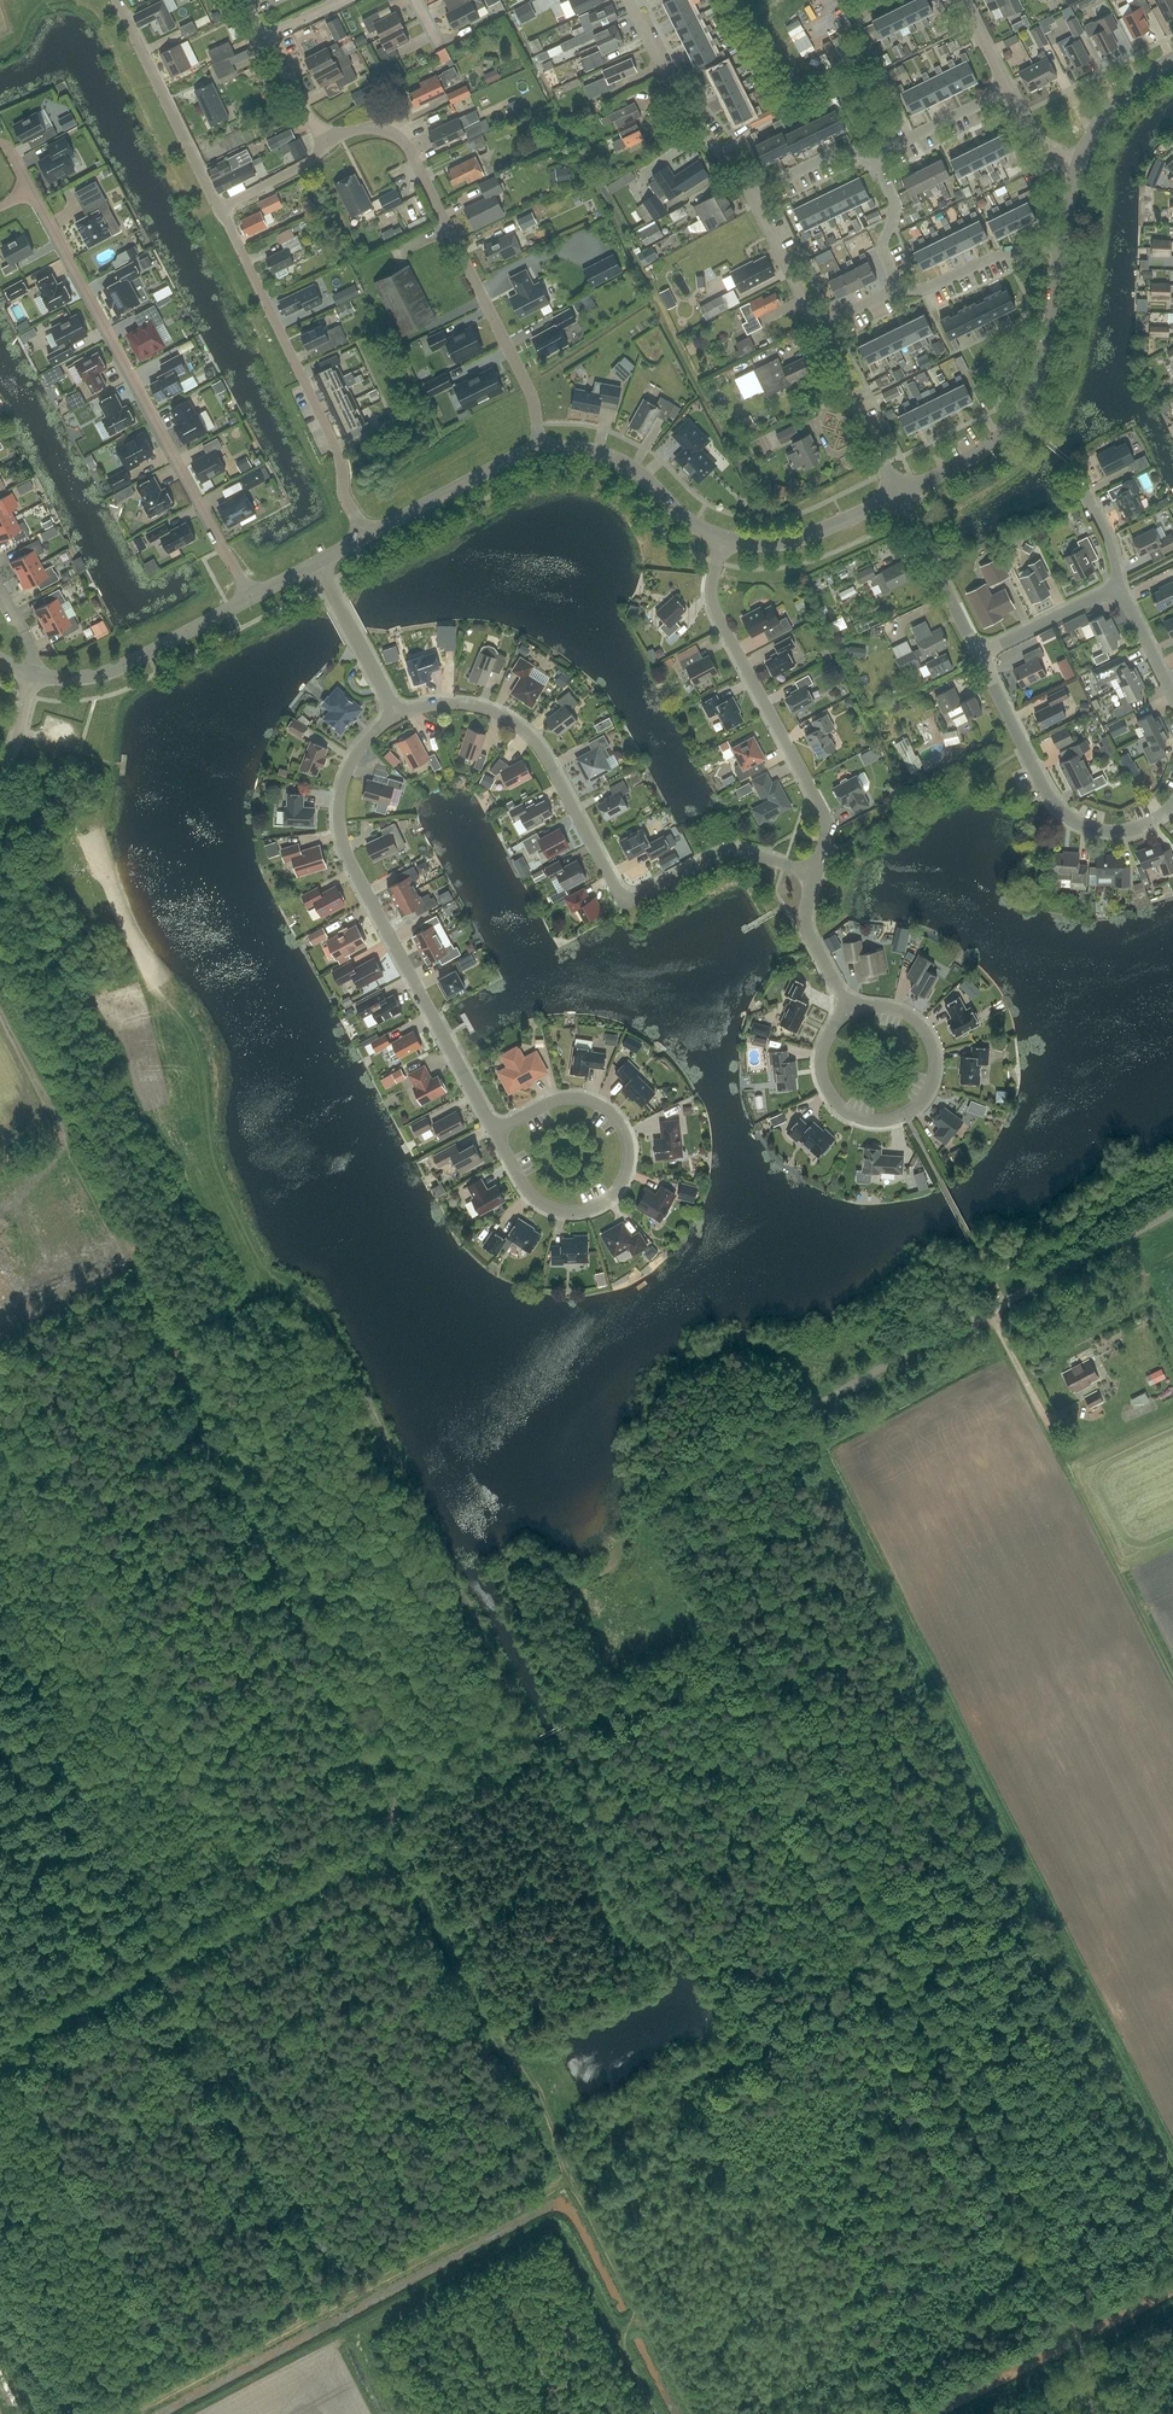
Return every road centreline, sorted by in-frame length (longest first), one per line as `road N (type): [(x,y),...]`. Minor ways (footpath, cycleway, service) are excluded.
road 1 (residential): [(816,873),(739,851),(628,900),(521,729),(472,706),(397,713)]
road 2 (track): [(137,2413),(571,2178)]
road 3 (residential): [(397,713),(344,777),(342,844),(495,1130)]
road 4 (residential): [(31,193),(252,597)]
road 5 (residential): [(540,447),(528,386),(402,138),(368,127),(323,142)]
road 6 (residential): [(816,873),(827,827),(820,808),(719,618),(713,592),(725,539)]
road 7 (residential): [(367,535),(343,493),(341,459),(219,209)]
road 8 (residential): [(847,1007),(824,1049),(828,1091),(870,1119),(896,1117),(923,1100),(934,1080),(933,1043),(920,1022),(869,1007)]
road 9 (residential): [(898,493),(955,467),(1017,418),(1044,352),(1060,255)]
road 10 (unclassified): [(953,1331),(1172,1213)]
road 11 (residential): [(252,597),(111,673),(32,676)]
road 12 (residential): [(757,192),(742,155),(667,73),(630,0)]
road 13 (residential): [(219,209),(117,0)]
road 14 (residential): [(725,539),(621,463),(540,447)]
road 15 (residential): [(1089,827),(1068,819),(1047,795),(979,655)]
road 16 (residential): [(628,1166),(600,1208),(545,1208),(527,1193),(495,1130)]
road 17 (residential): [(540,447),(367,535)]
road 18 (residential): [(898,493),(815,329)]
road 19 (residential): [(898,493),(806,538),(725,539)]
road 20 (residential): [(495,1130),(562,1099),(586,1101),(622,1127),(628,1166)]
road 21 (residential): [(979,655),(898,493)]
road 22 (residential): [(397,713),(317,563)]
road 23 (residential): [(898,287),(940,284),(1005,253),(1060,255)]
road 24 (residential): [(979,655),(1115,594)]
road 25 (residential): [(815,329),(757,192)]
road 26 (residential): [(898,287),(883,255),(897,204),(875,152)]
road 27 (residential): [(875,152),(1006,91)]
road 28 (residential): [(847,1007),(808,935),(816,873)]
road 29 (residential): [(1079,160),(1109,104),(1172,60)]
road 30 (residential): [(757,192),(839,150),(875,152)]
road 31 (residential): [(219,209),(312,161),(323,142)]
road 32 (residential): [(1115,594),(1110,541),(1078,479)]
road 33 (residential): [(1172,698),(1126,601),(1115,594)]

